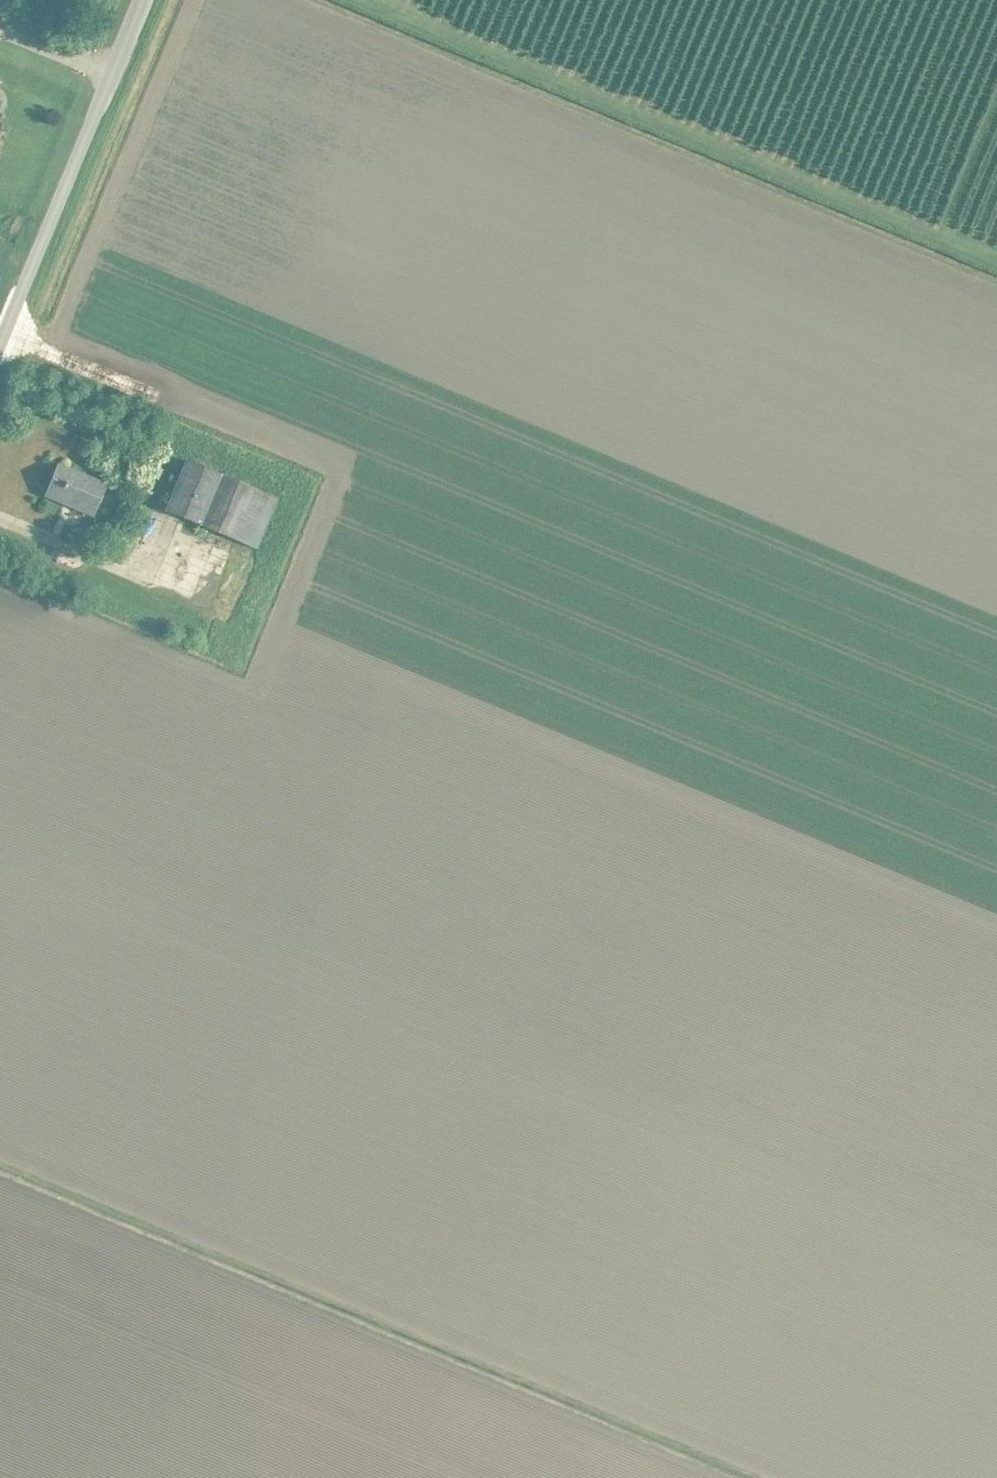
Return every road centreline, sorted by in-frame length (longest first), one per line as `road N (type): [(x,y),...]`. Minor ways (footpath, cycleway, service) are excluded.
road 1 (unclassified): [(0,334),(136,0)]

